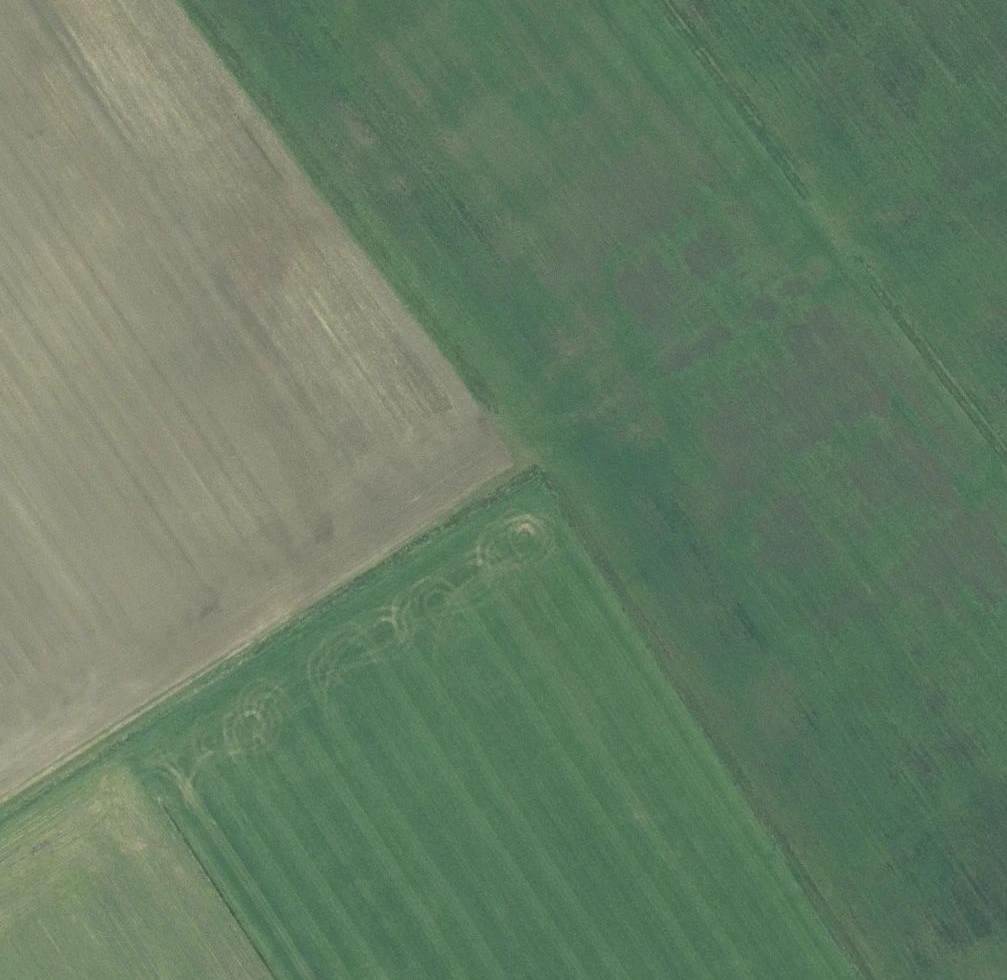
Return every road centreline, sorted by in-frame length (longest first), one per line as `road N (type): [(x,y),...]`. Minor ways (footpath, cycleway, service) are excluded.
road 1 (track): [(0,810),(510,485)]

